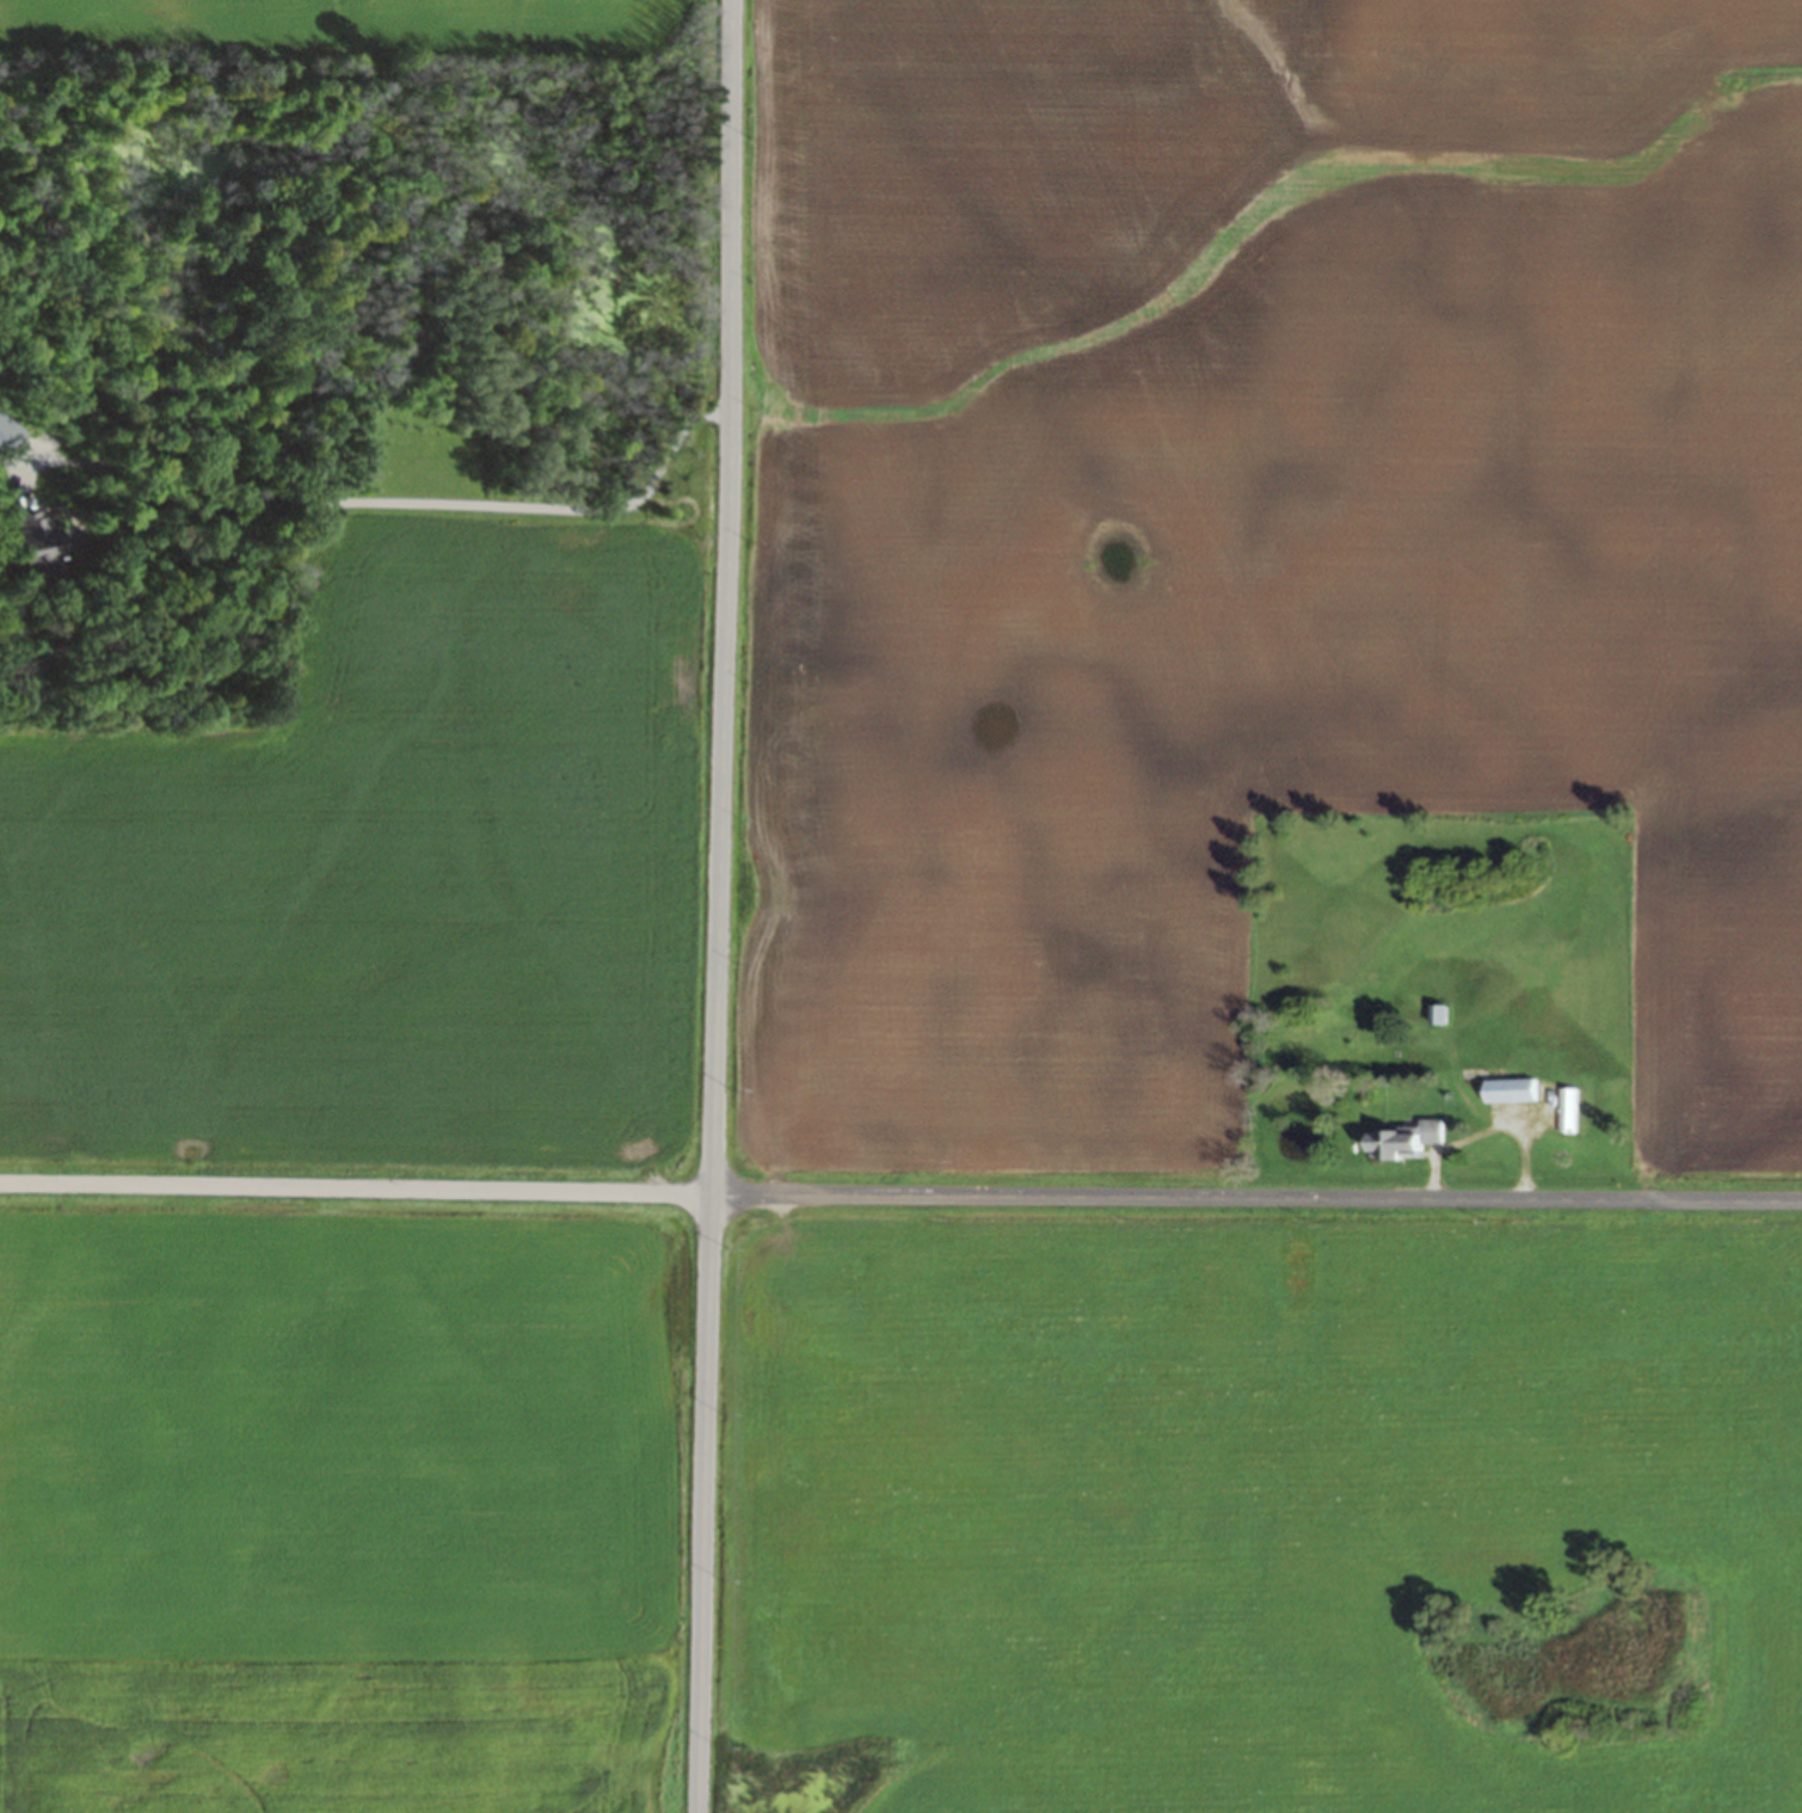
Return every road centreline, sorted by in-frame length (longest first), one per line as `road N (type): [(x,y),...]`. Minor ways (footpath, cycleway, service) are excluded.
road 1 (secondary): [(737,0),(733,576),(701,1812)]
road 2 (residential): [(0,1183),(1801,1203)]

